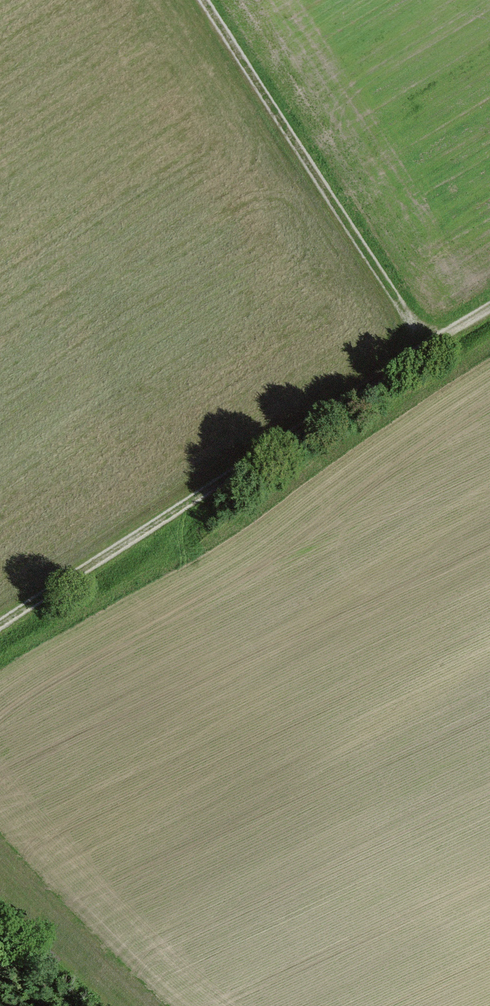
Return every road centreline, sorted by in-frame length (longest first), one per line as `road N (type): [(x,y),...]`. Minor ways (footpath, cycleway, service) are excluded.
road 1 (track): [(0,624),(489,304)]
road 2 (track): [(205,0),(426,344)]
road 3 (track): [(112,1005),(0,905)]

